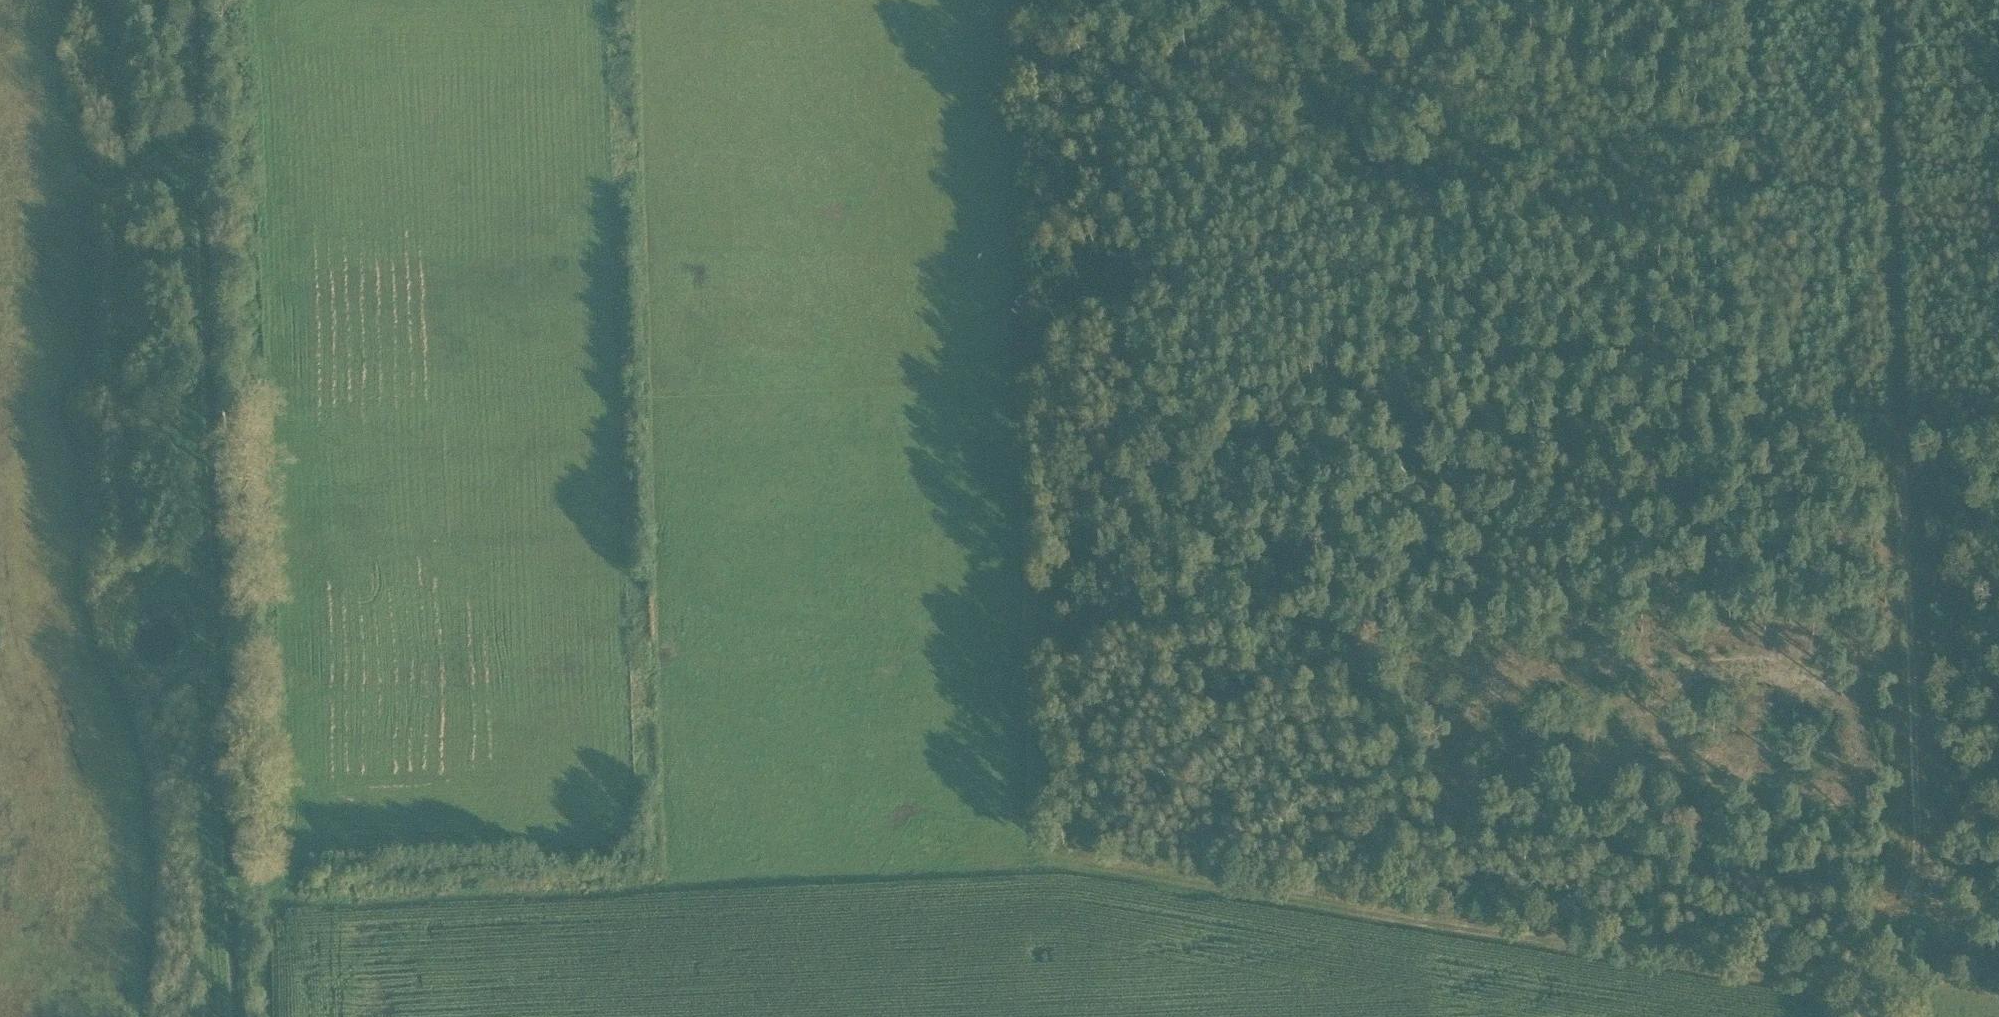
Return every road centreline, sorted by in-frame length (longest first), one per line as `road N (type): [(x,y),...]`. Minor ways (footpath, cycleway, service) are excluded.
road 1 (track): [(1092,785),(1075,868),(1859,988),(1878,926),(1918,914),(1883,0)]
road 2 (track): [(217,1016),(176,0)]
road 3 (track): [(1092,785),(1092,465),(1068,41)]

